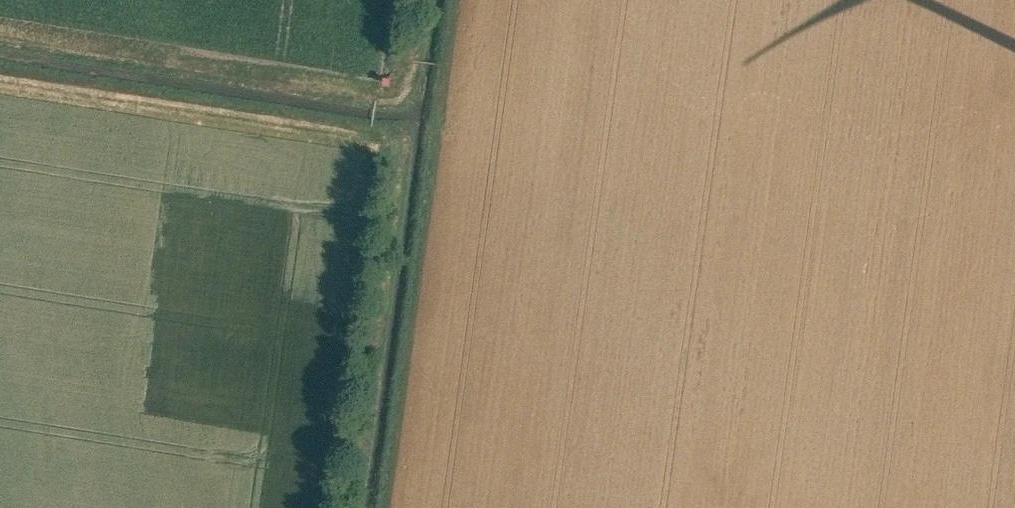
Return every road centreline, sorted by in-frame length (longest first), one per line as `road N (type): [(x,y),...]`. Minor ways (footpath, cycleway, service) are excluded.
road 1 (track): [(364,507),(429,0)]

